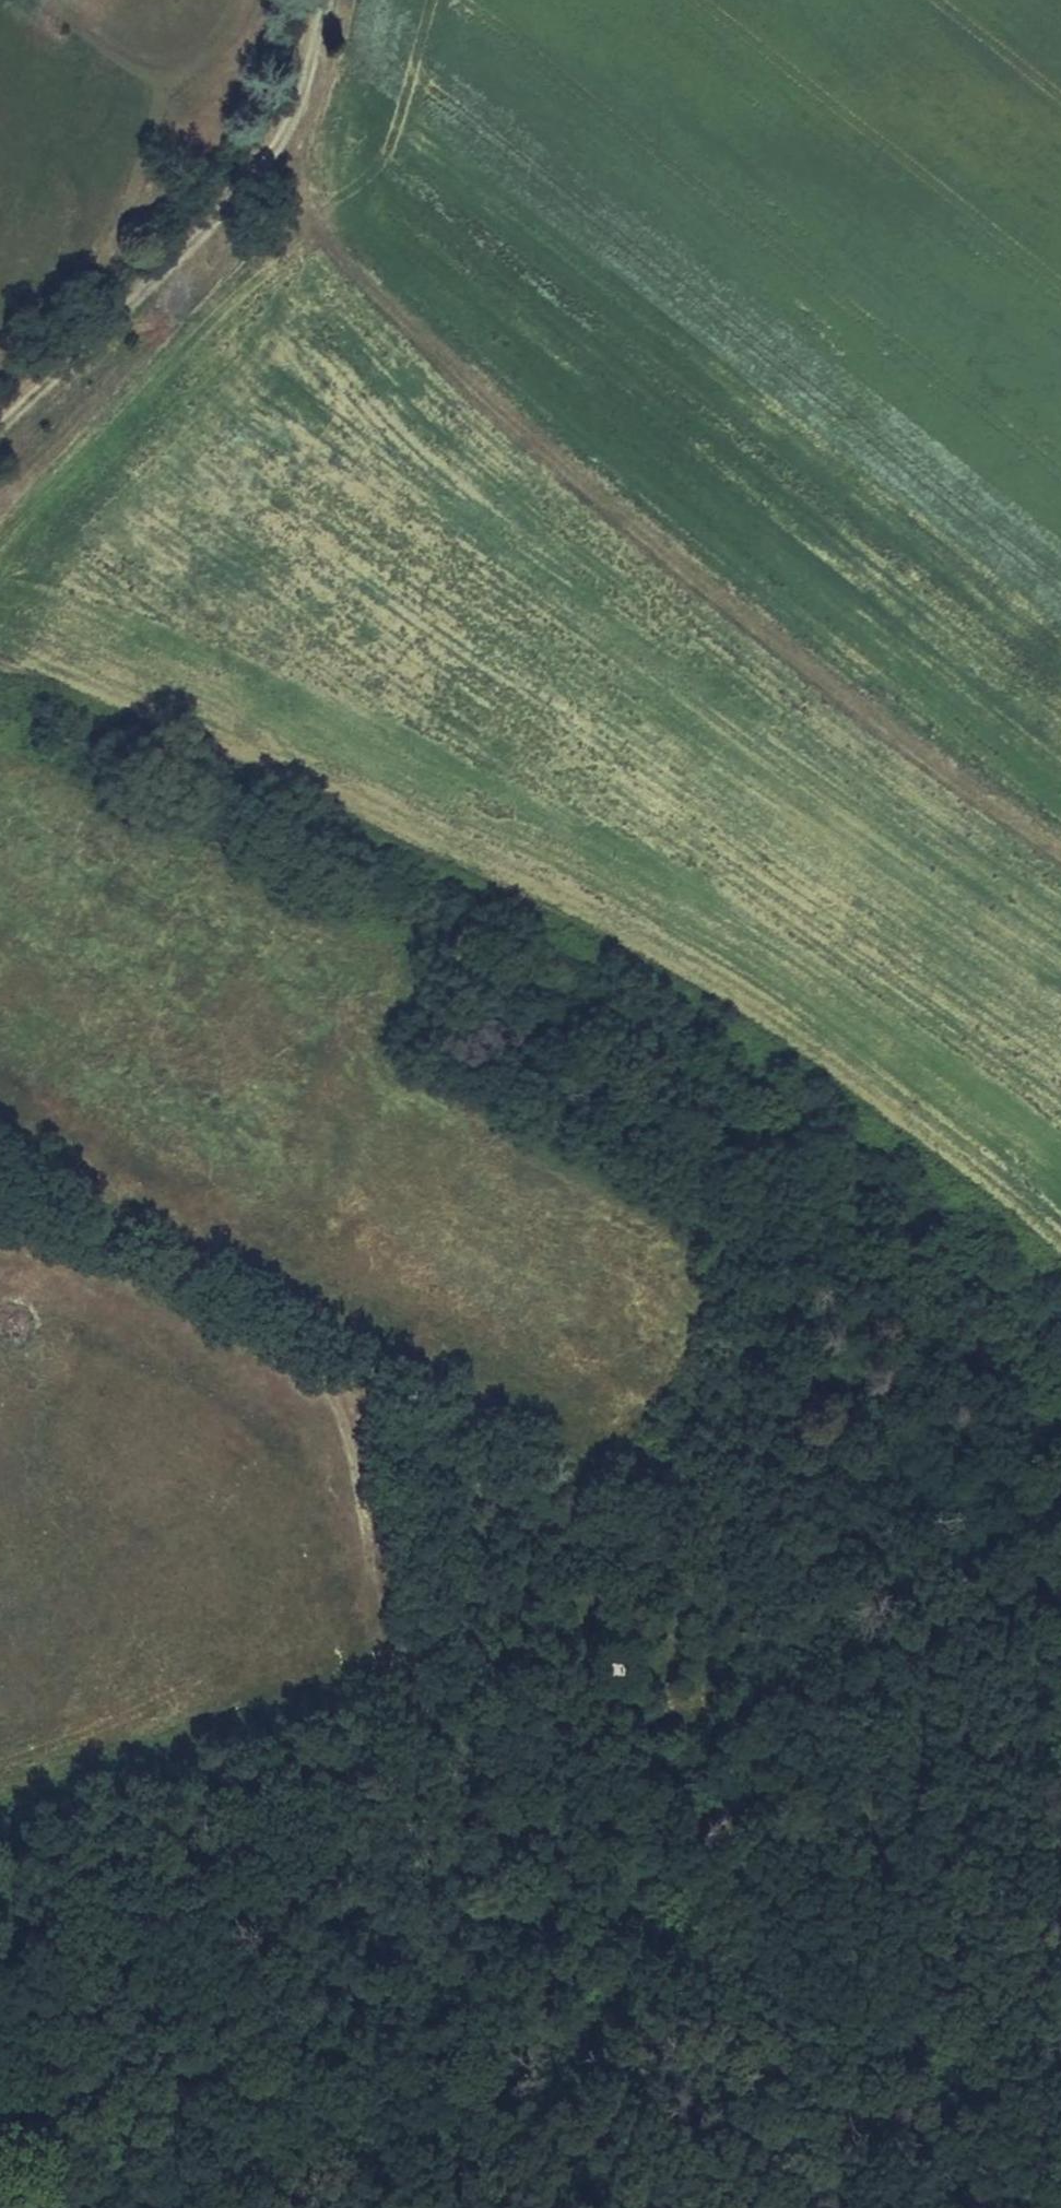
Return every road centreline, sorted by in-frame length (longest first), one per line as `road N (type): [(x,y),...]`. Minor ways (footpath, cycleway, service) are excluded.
road 1 (track): [(320,0),(288,123),(243,188),(0,423)]

